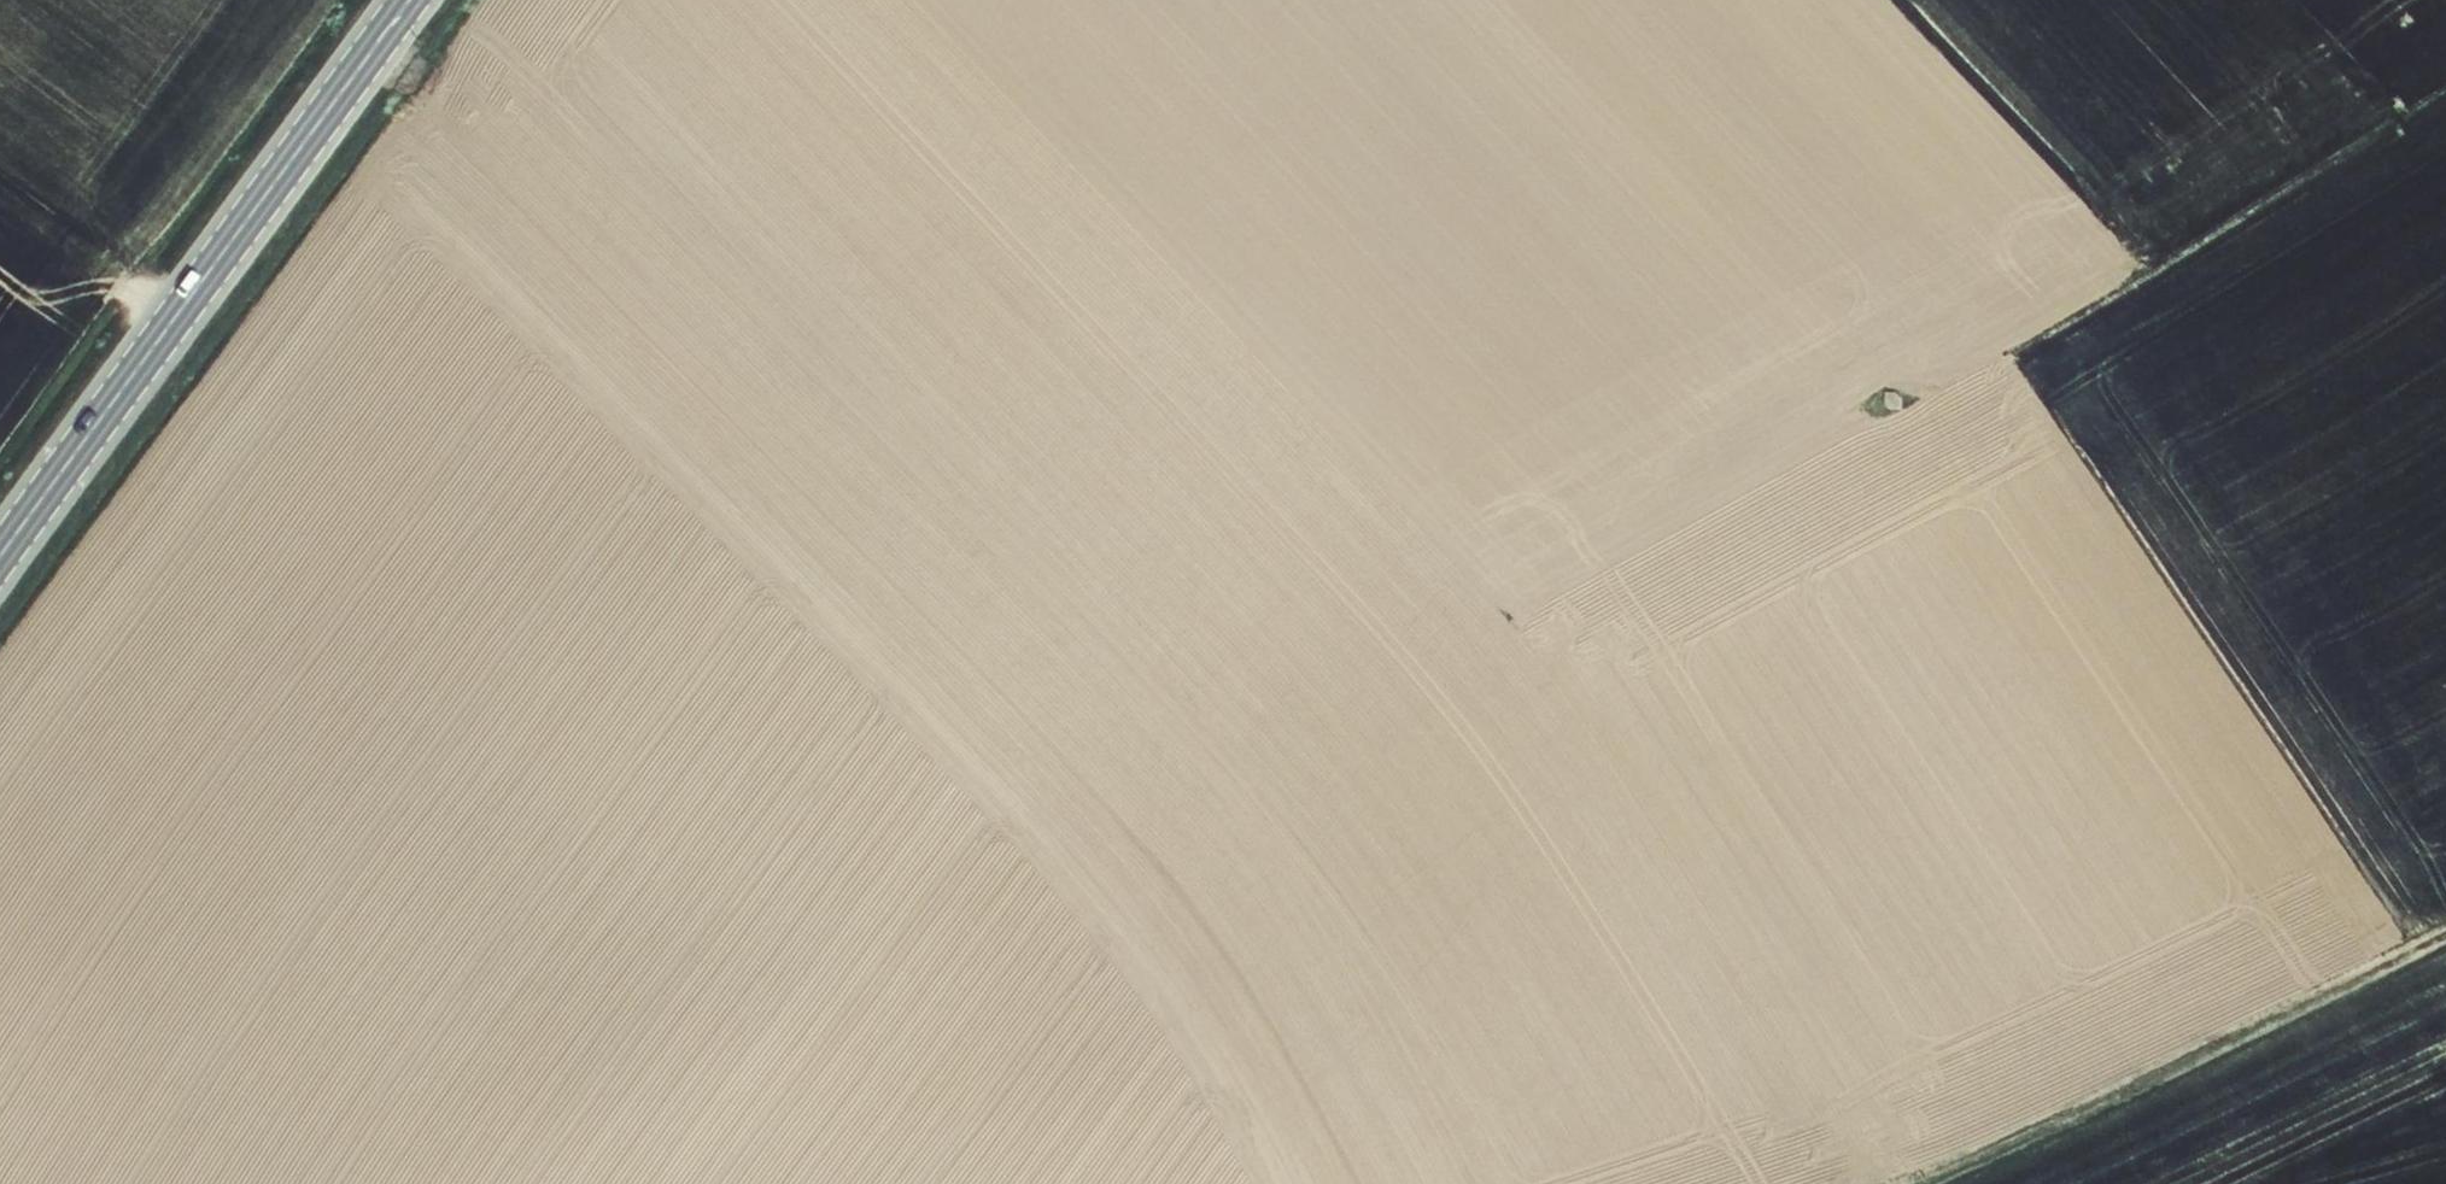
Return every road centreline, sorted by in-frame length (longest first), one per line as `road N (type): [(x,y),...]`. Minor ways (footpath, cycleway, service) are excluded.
road 1 (track): [(2445,927),(1756,1183)]
road 2 (secondary): [(408,0),(0,556)]

